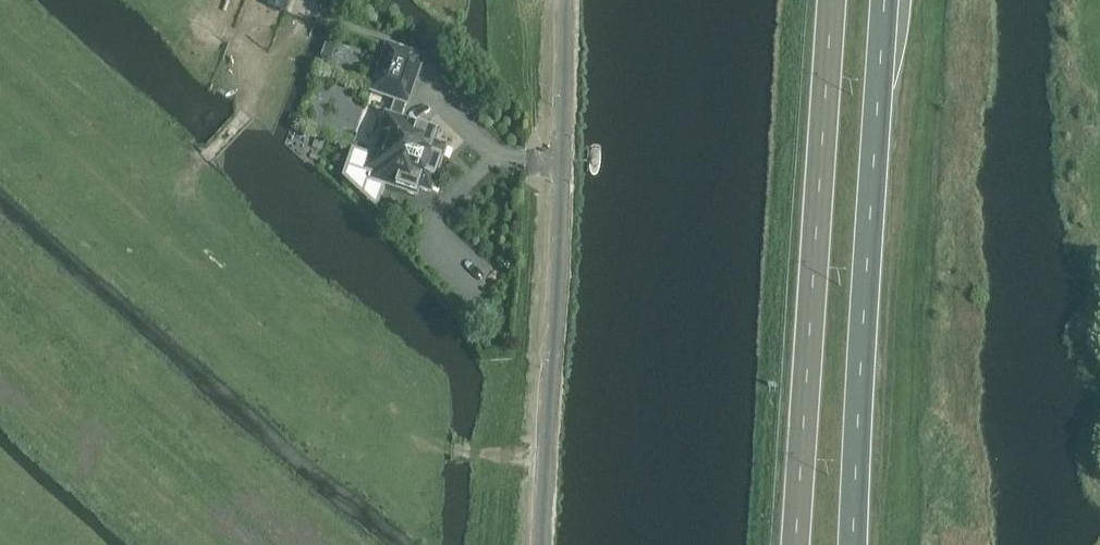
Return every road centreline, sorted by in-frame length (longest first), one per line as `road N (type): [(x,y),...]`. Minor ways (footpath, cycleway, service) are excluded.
road 1 (trunk): [(830,0),(795,544)]
road 2 (unclassified): [(538,544),(568,0)]
road 3 (trunk): [(862,544),(882,0)]

